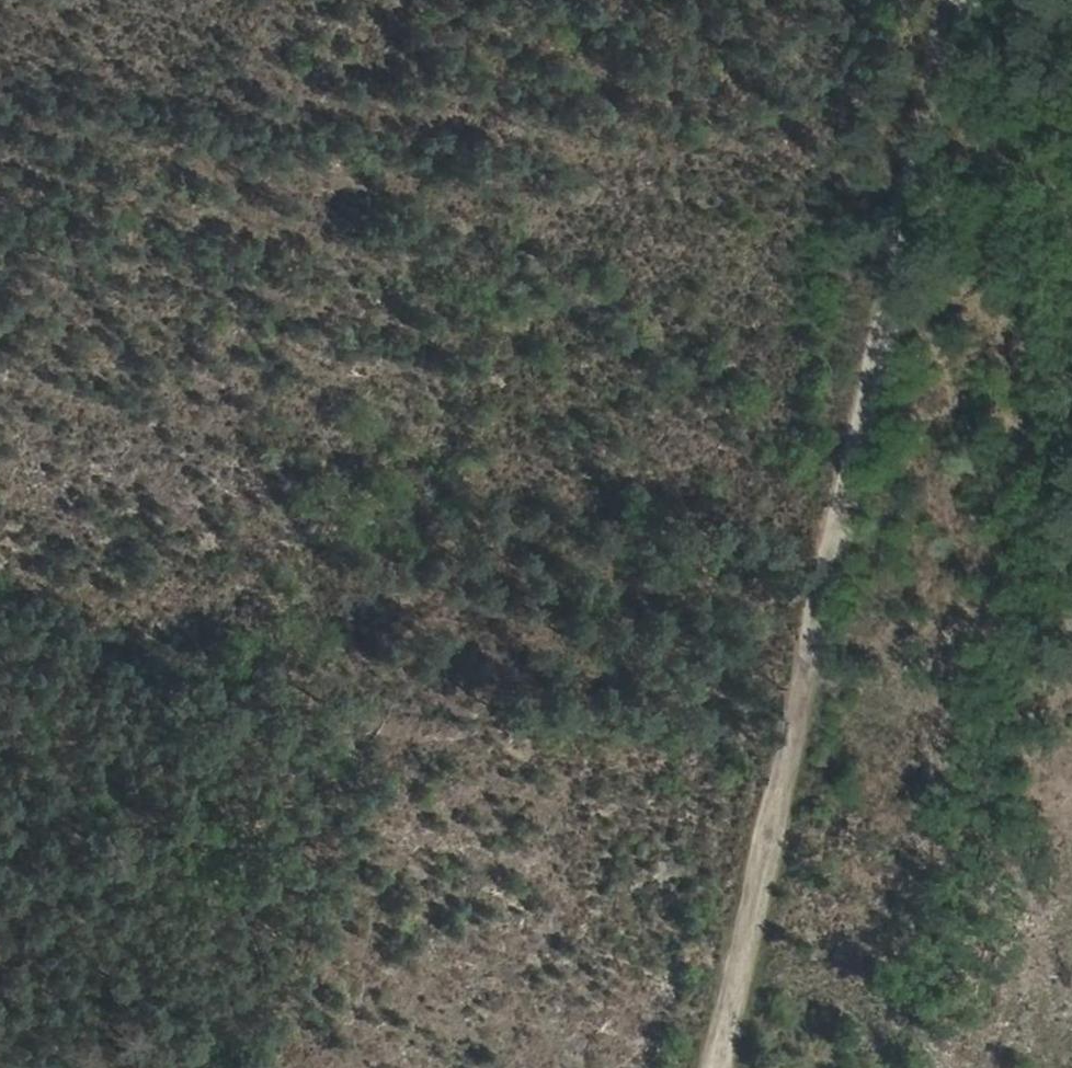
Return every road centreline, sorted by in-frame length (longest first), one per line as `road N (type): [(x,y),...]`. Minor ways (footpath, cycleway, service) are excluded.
road 1 (track): [(969,0),(728,1067)]

